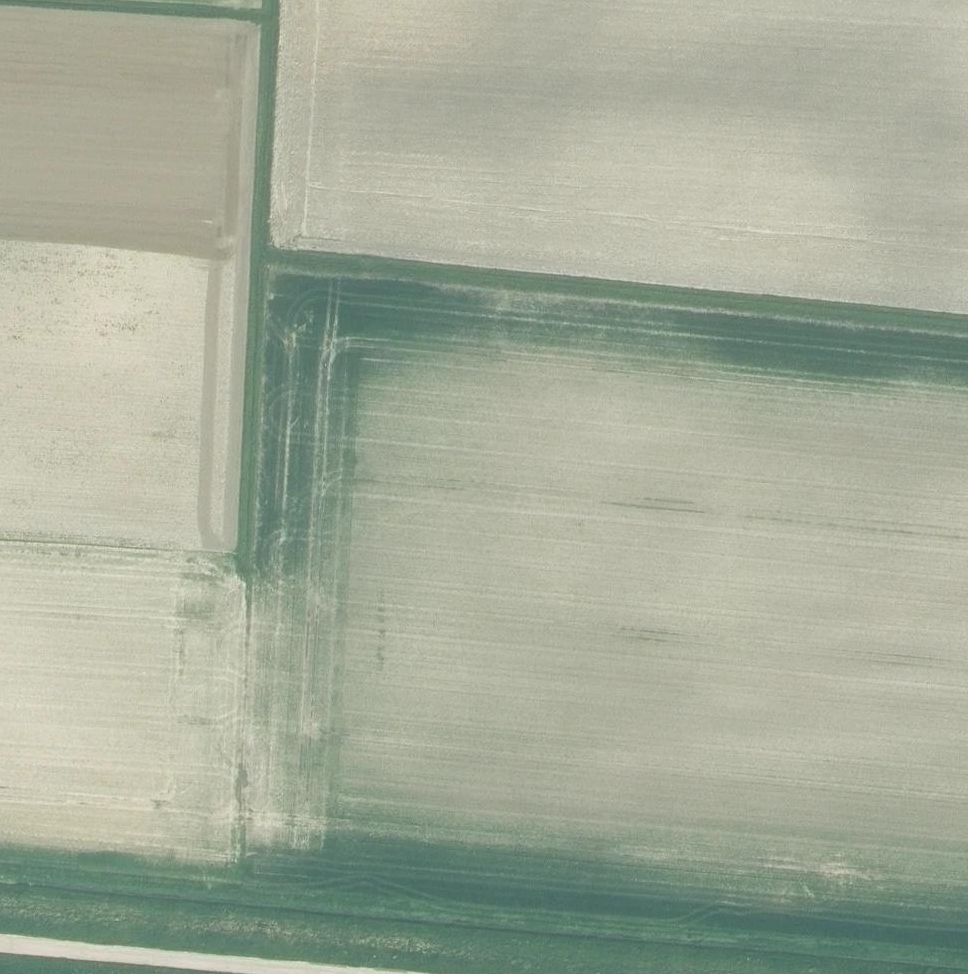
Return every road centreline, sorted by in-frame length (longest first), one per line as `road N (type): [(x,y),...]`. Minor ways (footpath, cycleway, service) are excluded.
road 1 (track): [(0,943),(338,973)]

